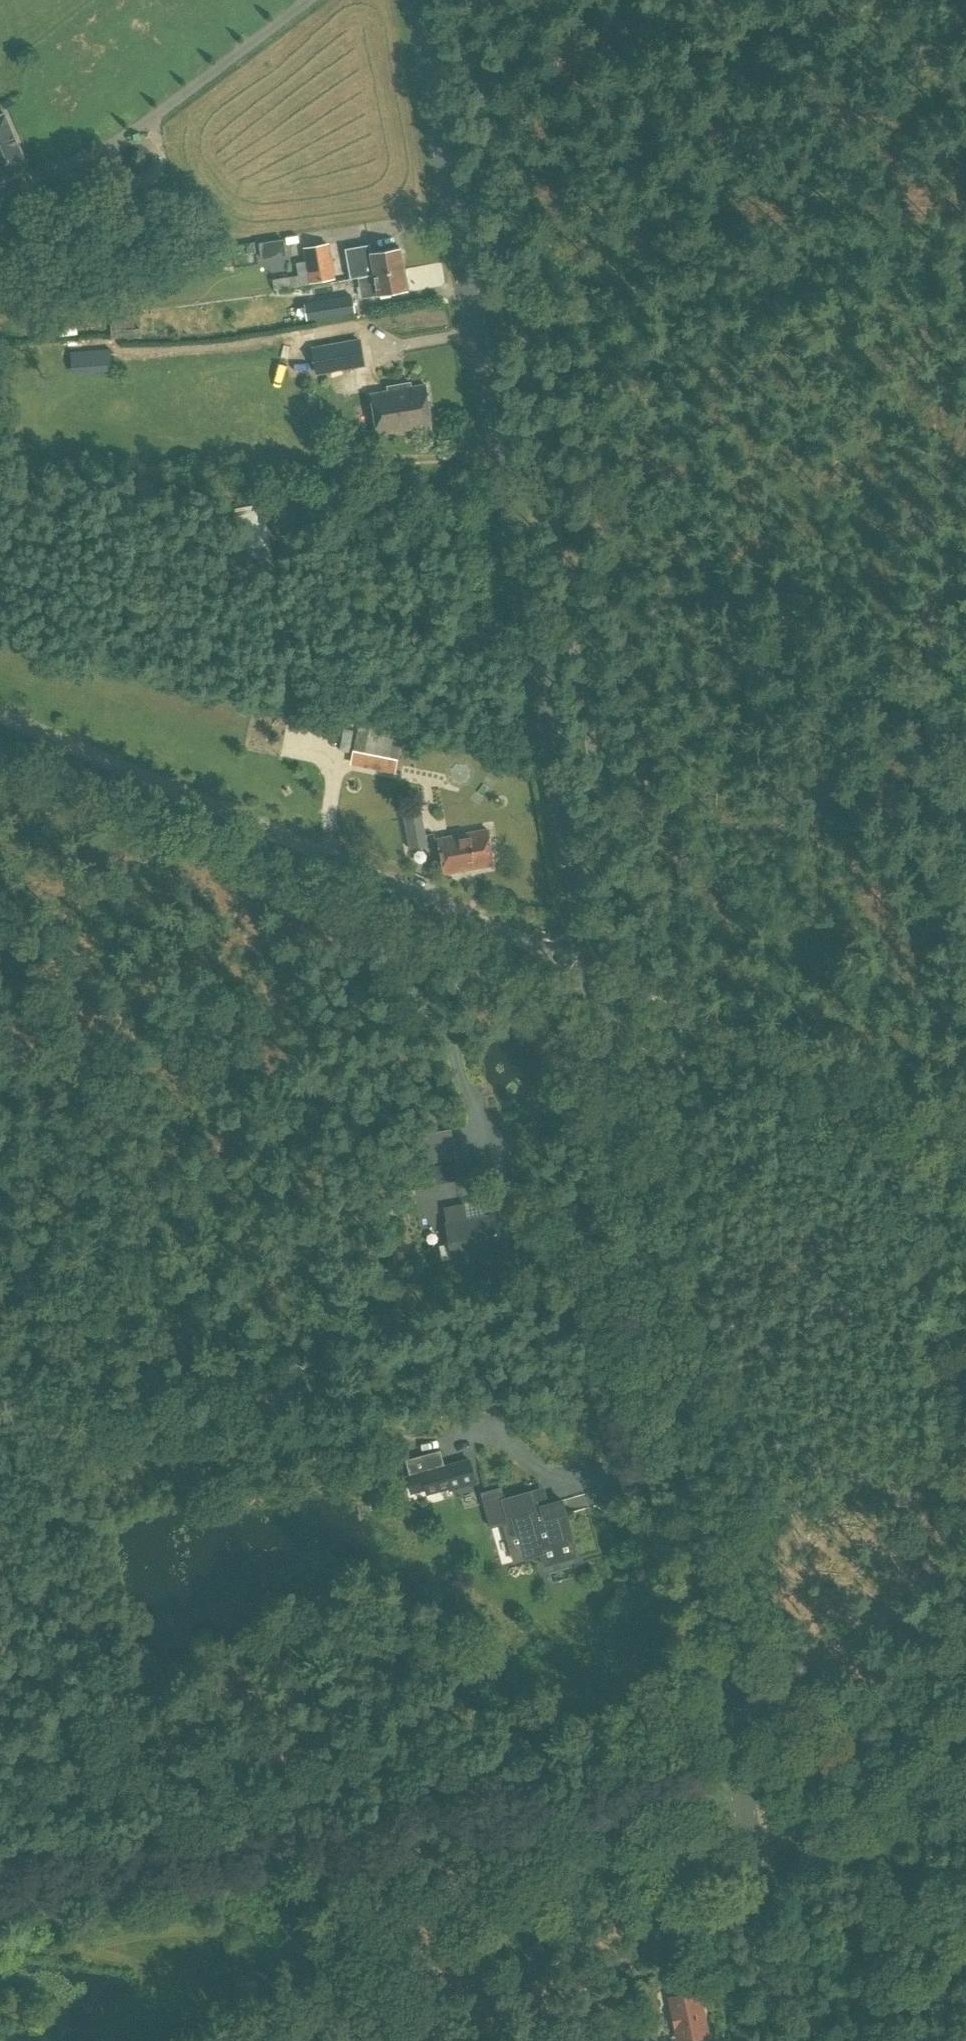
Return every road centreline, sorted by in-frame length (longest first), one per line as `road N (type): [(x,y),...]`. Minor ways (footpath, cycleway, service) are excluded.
road 1 (secondary): [(785,2040),(591,972)]
road 2 (secondary): [(591,972),(418,0)]
road 3 (track): [(0,1881),(735,1785)]
road 4 (unclassified): [(591,972),(0,715)]
road 5 (track): [(952,1132),(680,1011)]
road 6 (track): [(735,1785),(771,1822),(965,1865)]

